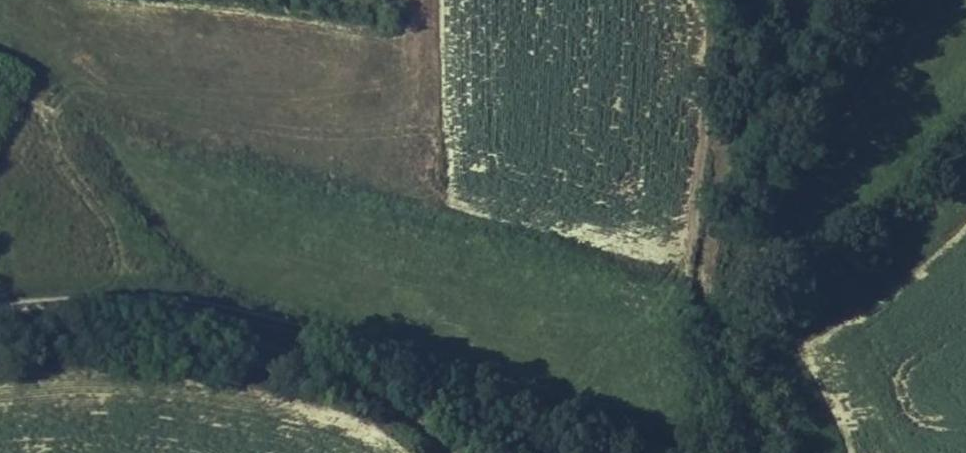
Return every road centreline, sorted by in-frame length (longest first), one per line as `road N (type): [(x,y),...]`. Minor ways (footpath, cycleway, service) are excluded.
road 1 (track): [(0,303),(49,291),(176,295),(323,324),(675,452)]
road 2 (track): [(858,0),(731,245),(699,332),(698,396),(710,452)]
road 3 (track): [(449,452),(409,392),(297,345),(275,314)]

